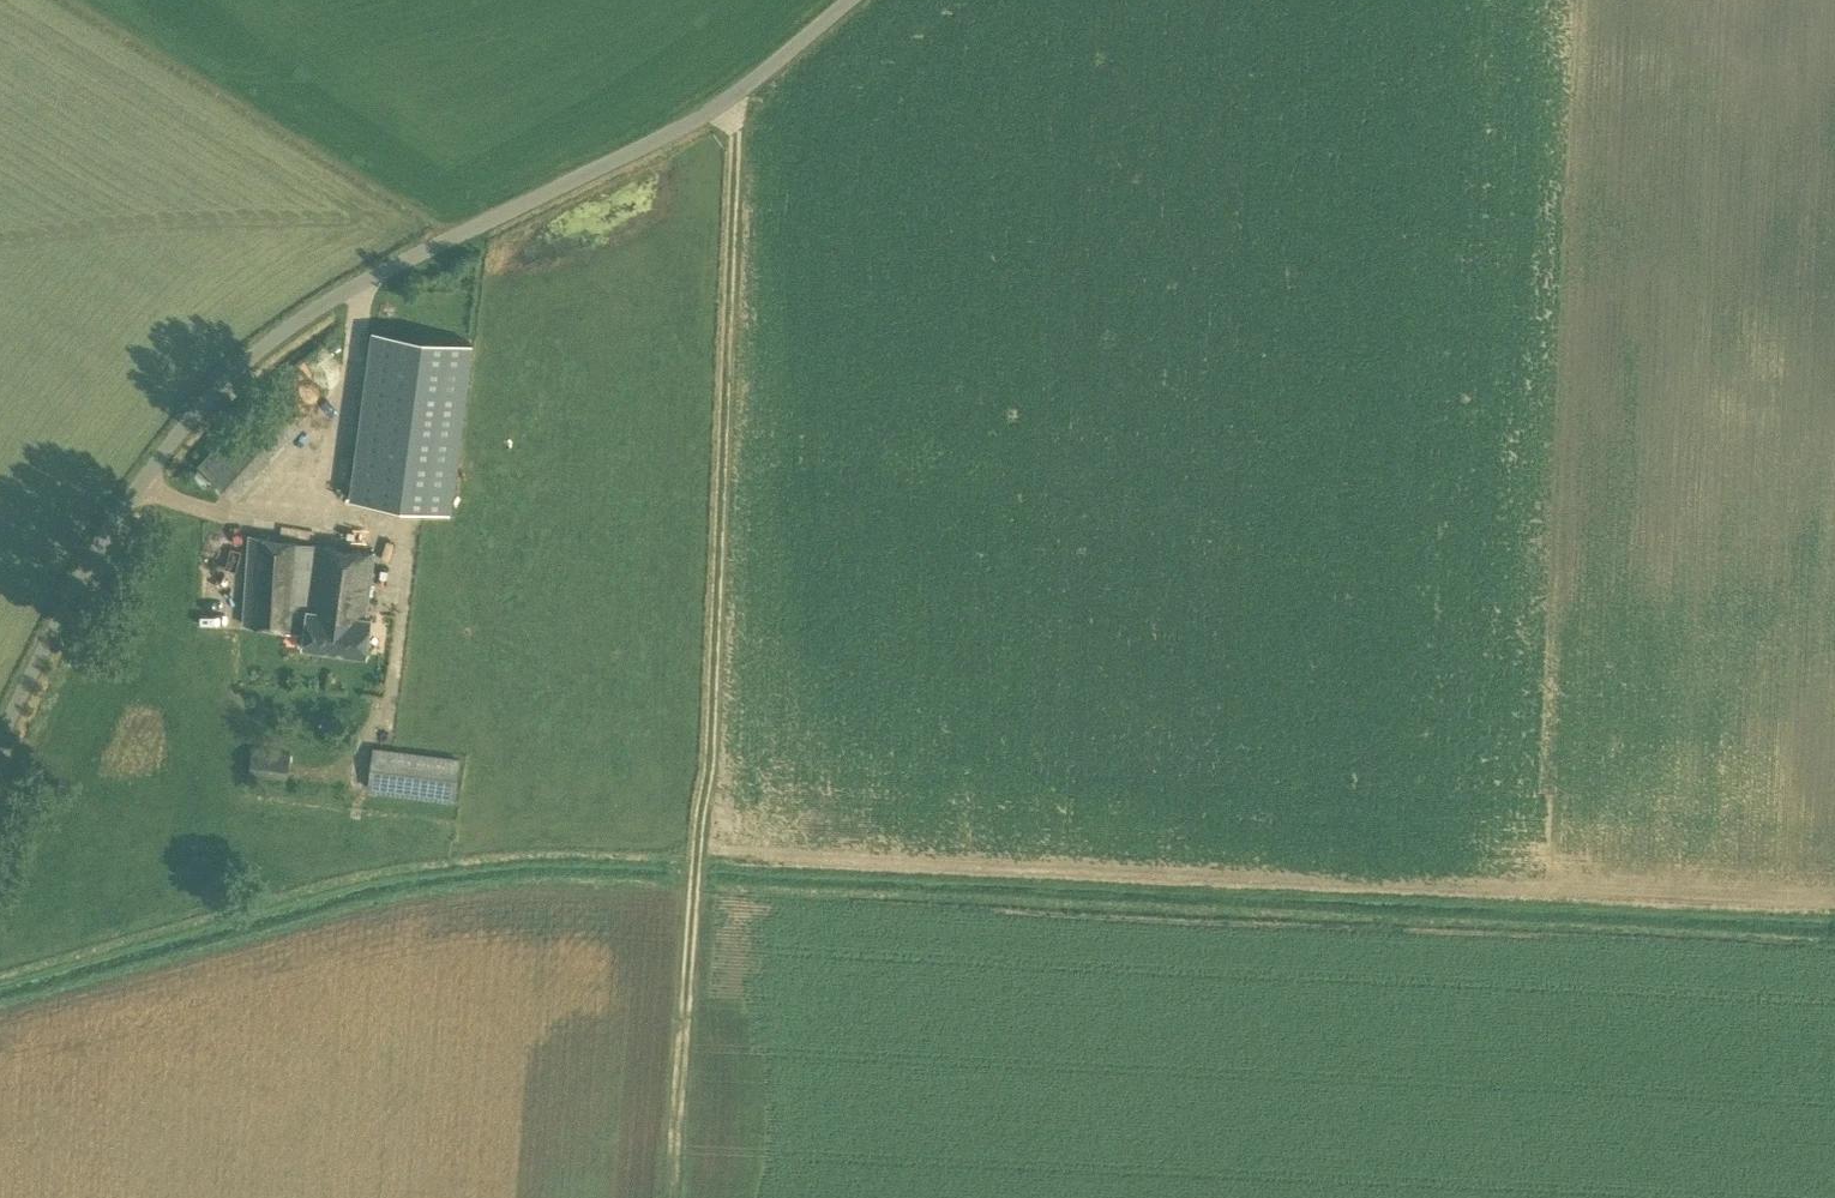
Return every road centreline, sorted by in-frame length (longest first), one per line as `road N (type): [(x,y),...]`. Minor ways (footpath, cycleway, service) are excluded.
road 1 (unclassified): [(0,729),(50,623),(137,491),(267,348),(346,297),(665,142),(853,0)]

